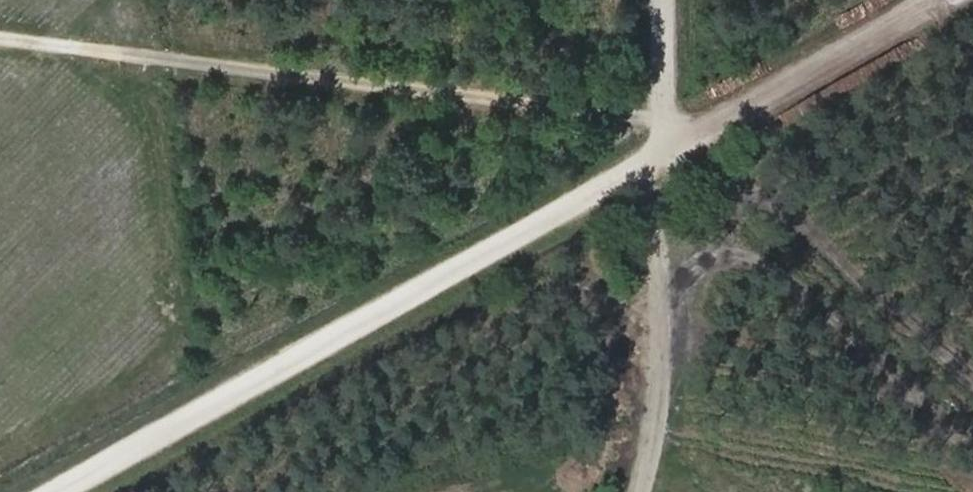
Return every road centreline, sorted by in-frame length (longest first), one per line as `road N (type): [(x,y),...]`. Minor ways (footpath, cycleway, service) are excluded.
road 1 (track): [(938,0),(70,491)]
road 2 (track): [(0,39),(665,120)]
road 3 (track): [(664,154),(658,454),(647,491)]
road 4 (track): [(664,154),(666,0)]

